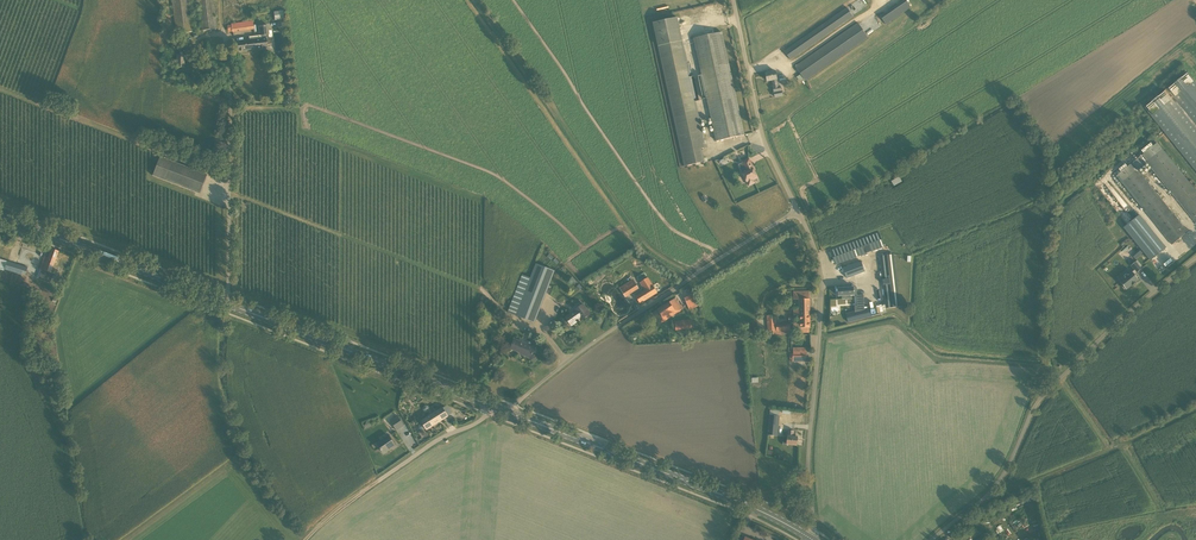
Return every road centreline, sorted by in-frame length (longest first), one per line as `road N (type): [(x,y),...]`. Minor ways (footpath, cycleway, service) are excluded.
road 1 (unclassified): [(932,539),(999,481),(1039,397),(1195,256)]
road 2 (unclassified): [(499,409),(797,209)]
road 3 (track): [(476,0),(645,243),(696,274)]
road 4 (primary): [(806,535),(748,505),(499,409)]
road 5 (unclassified): [(806,535),(821,277),(797,209)]
road 6 (primary): [(499,409),(227,303)]
road 7 (unclassified): [(227,303),(232,135),(224,29)]
road 8 (primary): [(227,303),(0,215)]
road 9 (track): [(1195,407),(980,502)]
road 10 (unclassified): [(797,209),(760,128),(733,0)]
road 11 (unclassified): [(381,479),(499,409)]

